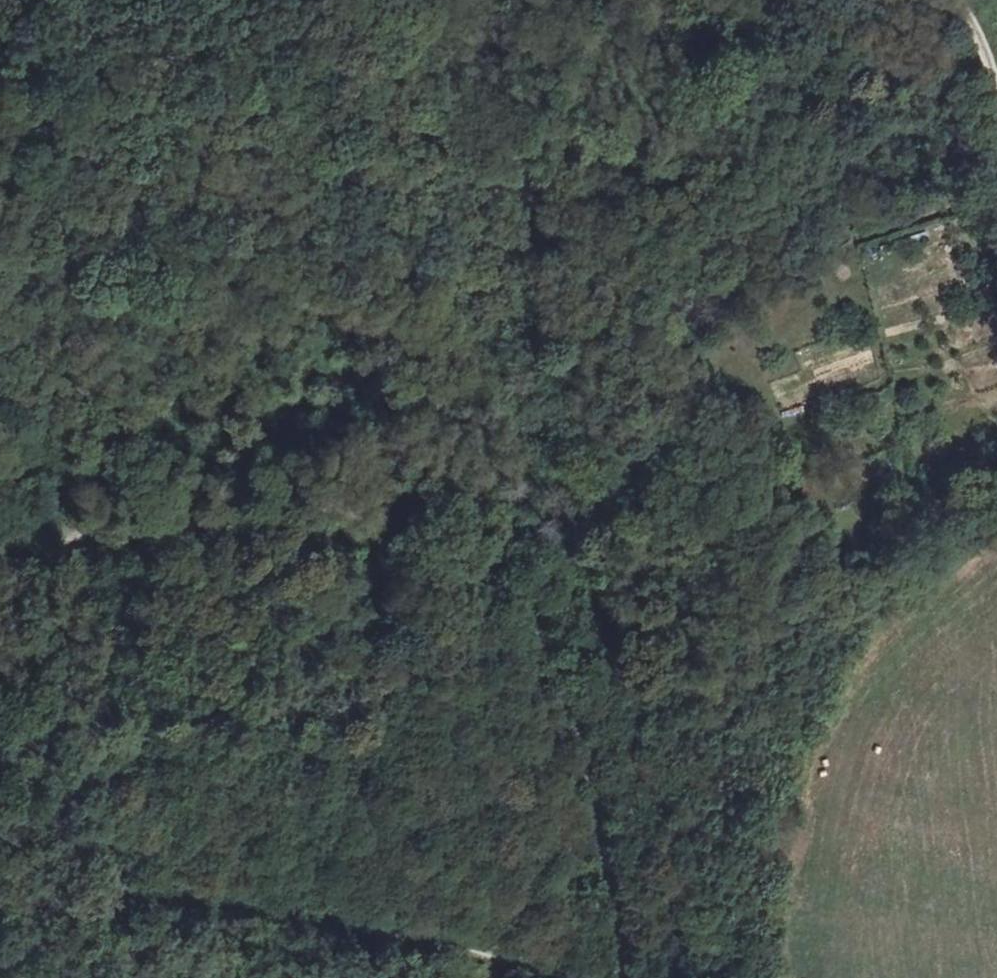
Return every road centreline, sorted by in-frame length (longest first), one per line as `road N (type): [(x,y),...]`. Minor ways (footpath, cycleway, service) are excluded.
road 1 (track): [(0,544),(84,542),(257,511),(335,513),(433,530),(497,569),(555,650),(590,753),(611,874),(618,977)]
road 2 (track): [(542,977),(505,956),(272,905),(182,894),(116,893),(0,921)]

